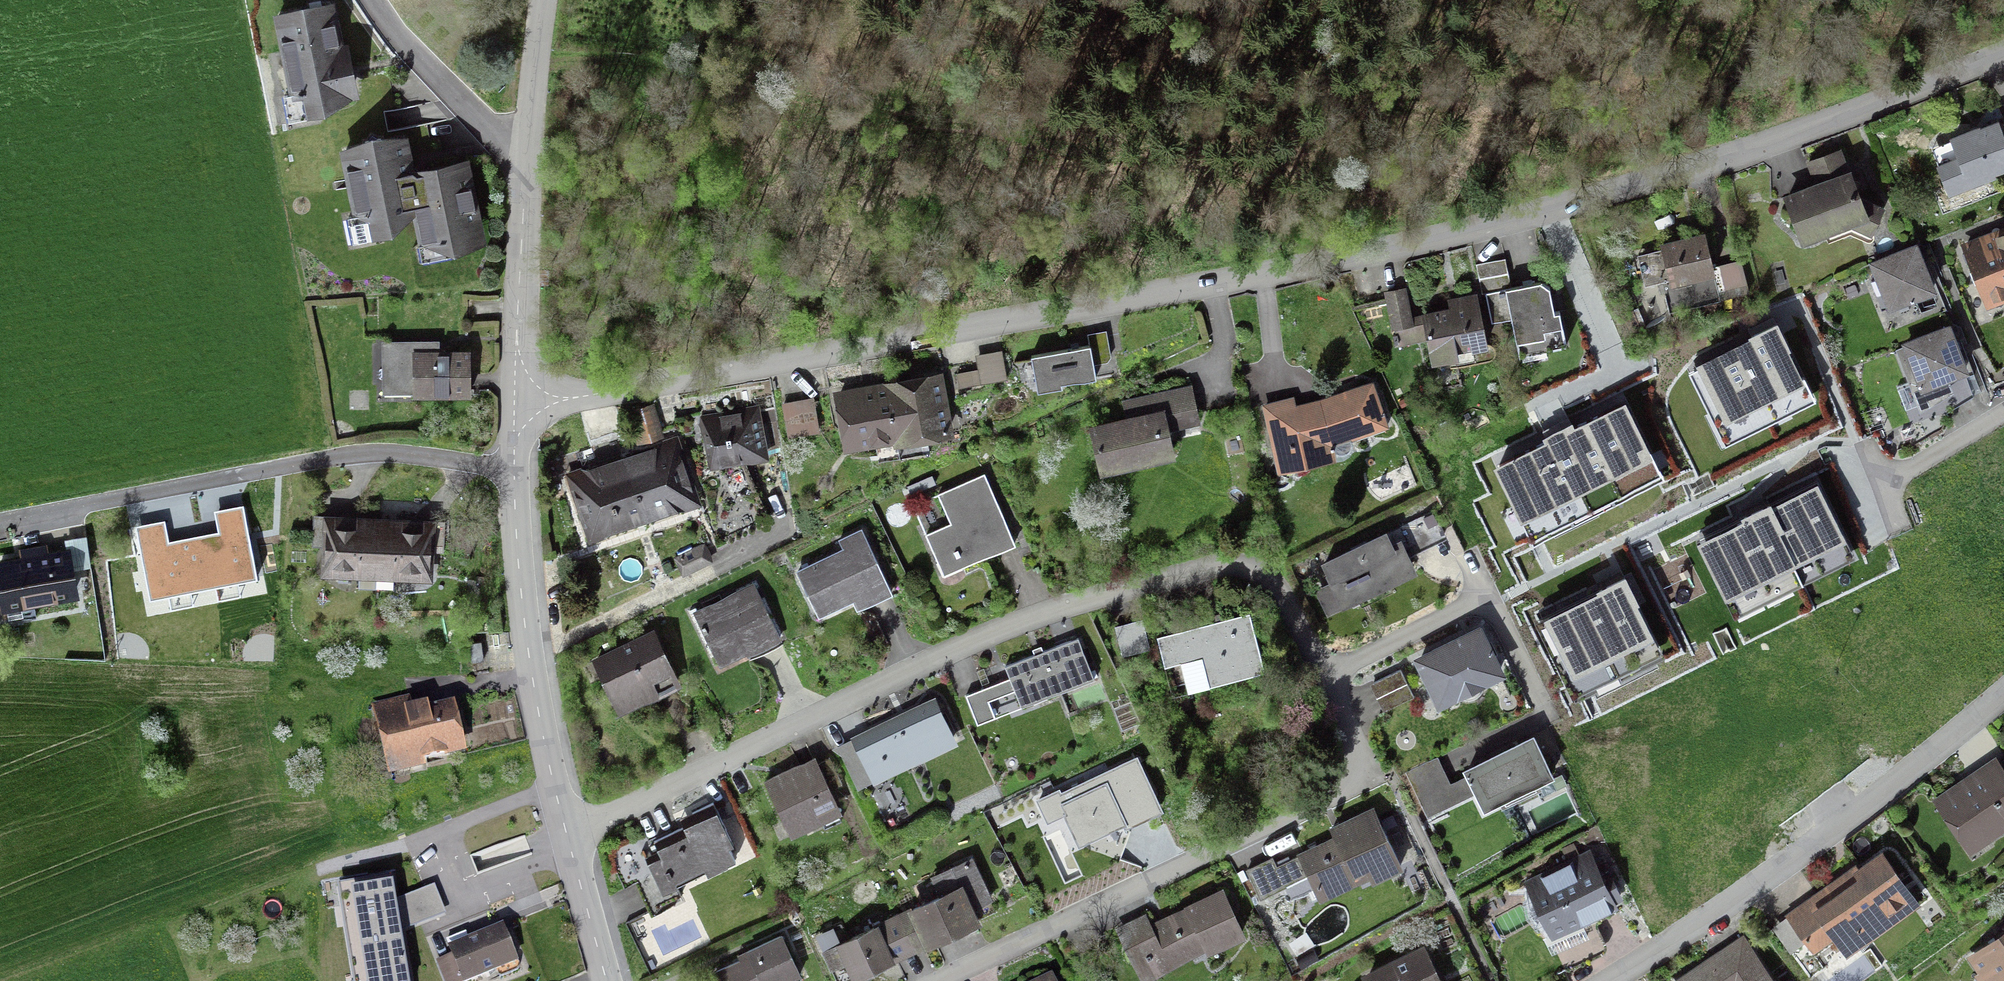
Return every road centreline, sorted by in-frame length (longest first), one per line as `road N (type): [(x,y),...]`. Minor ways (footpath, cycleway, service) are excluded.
road 1 (residential): [(515,403),(656,385),(1468,231),(1723,158),(2003,54)]
road 2 (residential): [(1322,680),(1267,575),(1238,567),(1194,572),(1003,629),(636,804),(565,829)]
road 3 (residential): [(939,980),(1347,784),(1357,757),(1322,680)]
road 4 (residential): [(0,524),(360,455),(515,471)]
road 5 (residential): [(2003,693),(1836,829),(1611,980)]
road 6 (residential): [(565,829),(528,648),(515,471)]
road 7 (residential): [(515,403),(525,149)]
road 8 (residential): [(525,149),(452,93),(380,0)]
road 9 (residential): [(1487,598),(1322,680)]
road 10 (residential): [(607,980),(565,829)]
road 11 (residential): [(2003,413),(1874,491)]
road 12 (residential): [(525,149),(541,0)]
road 13 (residential): [(1487,598),(1541,714)]

